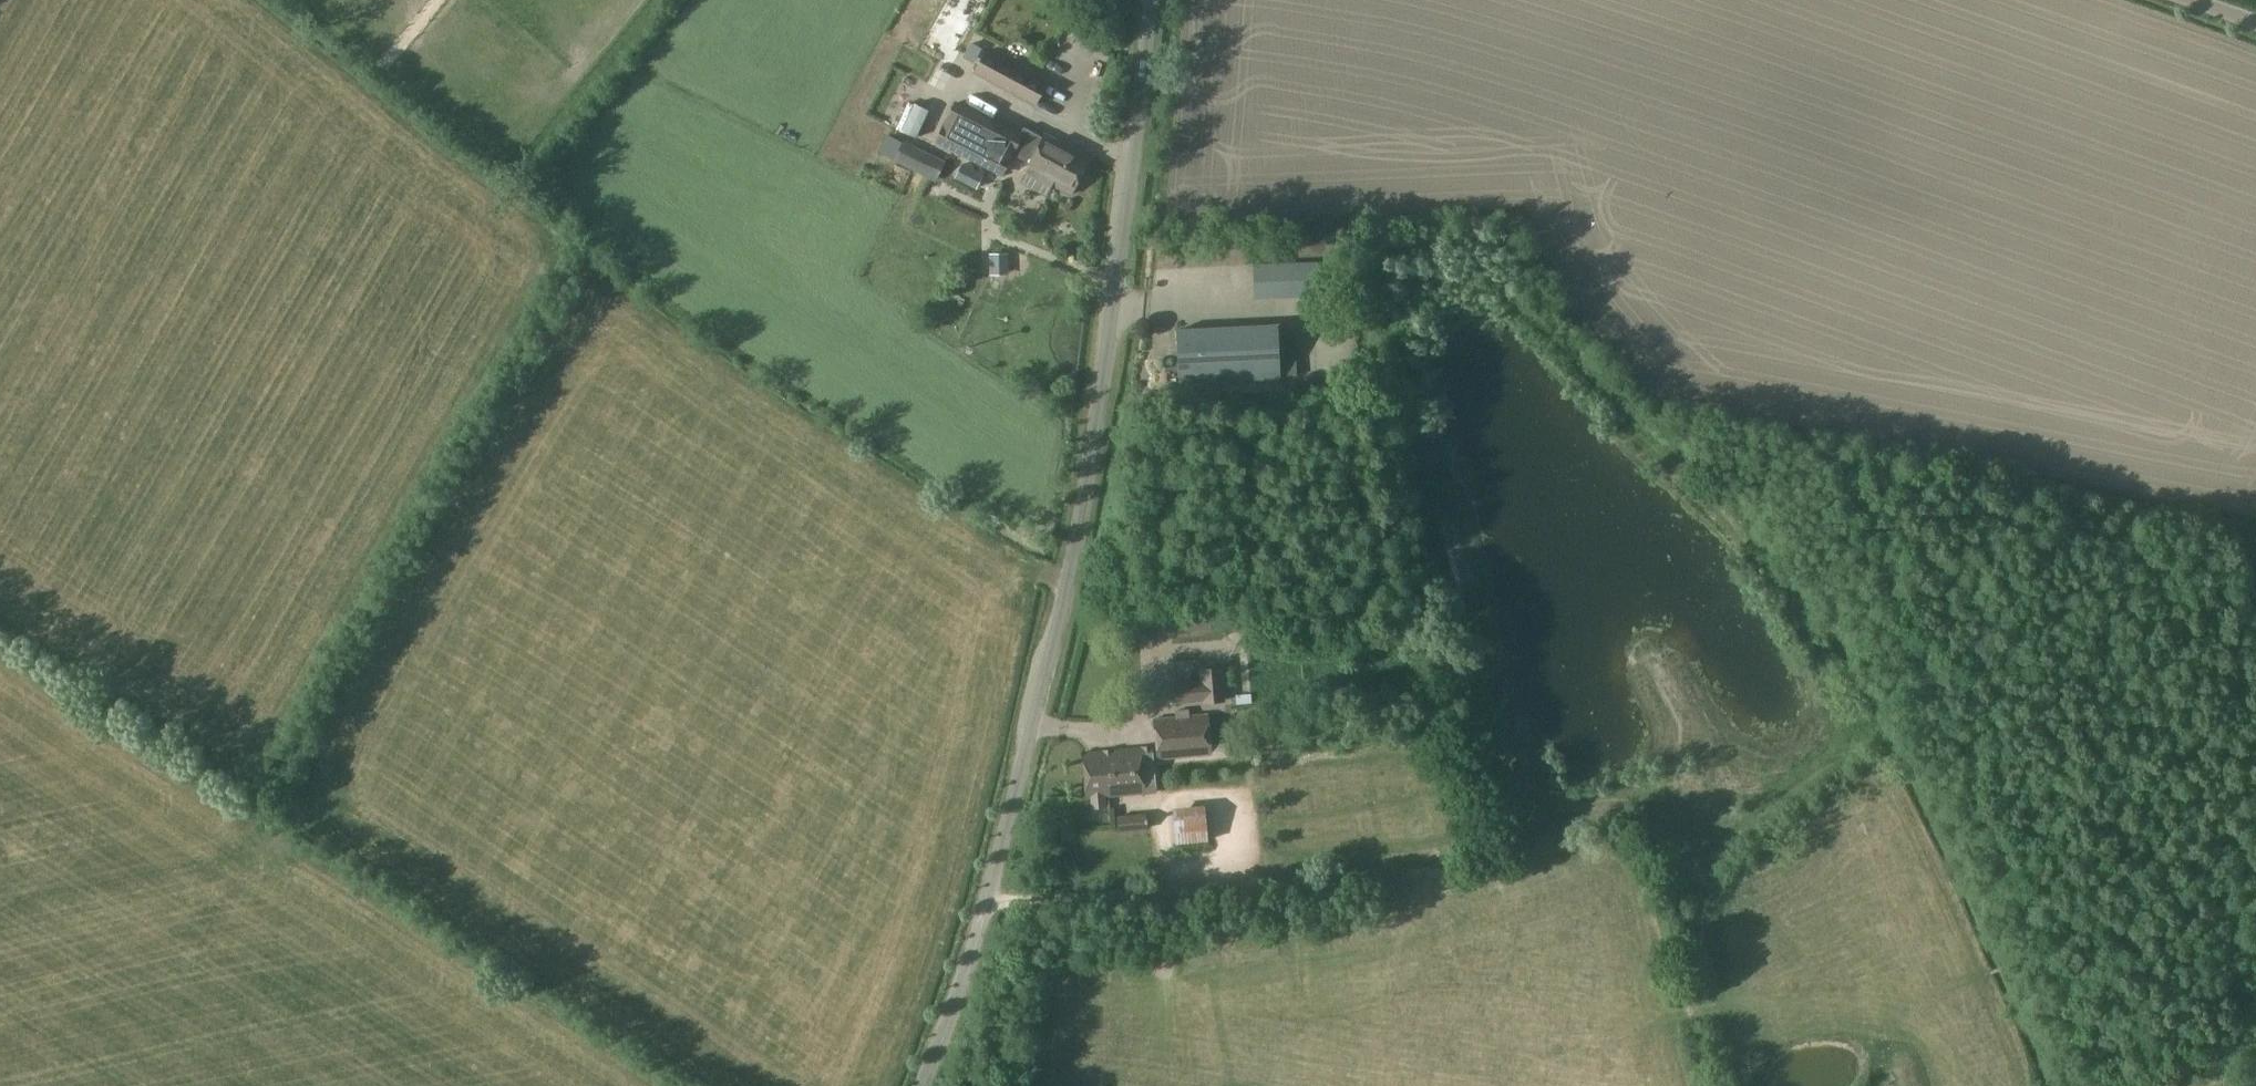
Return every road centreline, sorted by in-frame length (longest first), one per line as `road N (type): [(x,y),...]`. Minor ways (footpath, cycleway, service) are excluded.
road 1 (unclassified): [(929,1085),(977,967),(1100,441),(1148,145),(1157,0)]

